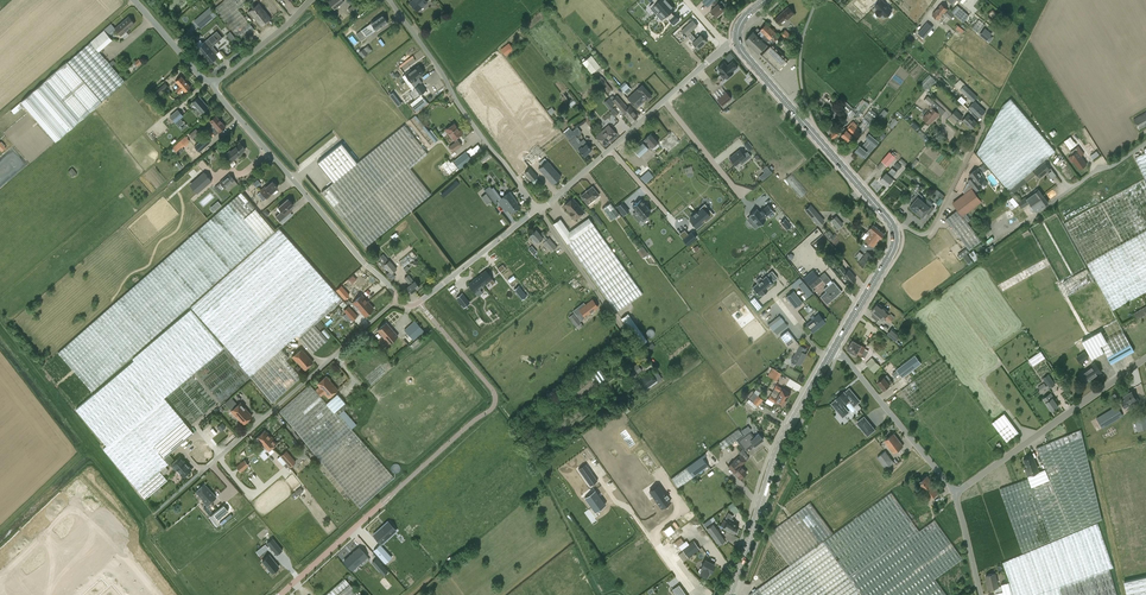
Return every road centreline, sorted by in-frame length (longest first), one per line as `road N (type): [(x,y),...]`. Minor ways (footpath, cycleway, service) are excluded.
road 1 (residential): [(398,298),(155,515)]
road 2 (residential): [(398,298),(213,84)]
road 3 (secondary): [(729,594),(781,445),(833,351)]
road 4 (residential): [(539,209),(738,42)]
road 5 (unclassified): [(539,209),(389,0)]
road 6 (secondary): [(894,229),(738,42)]
road 7 (unclassified): [(956,492),(1145,357)]
road 8 (unclassified): [(956,492),(833,351)]
road 9 (residential): [(539,209),(638,349)]
road 10 (unclassified): [(894,229),(930,229),(991,109)]
road 11 (residential): [(419,303),(539,209)]
road 12 (secondary): [(833,351),(892,251),(894,229)]
road 13 (residential): [(382,505),(280,594)]
road 14 (unclassified): [(213,84),(313,0)]

